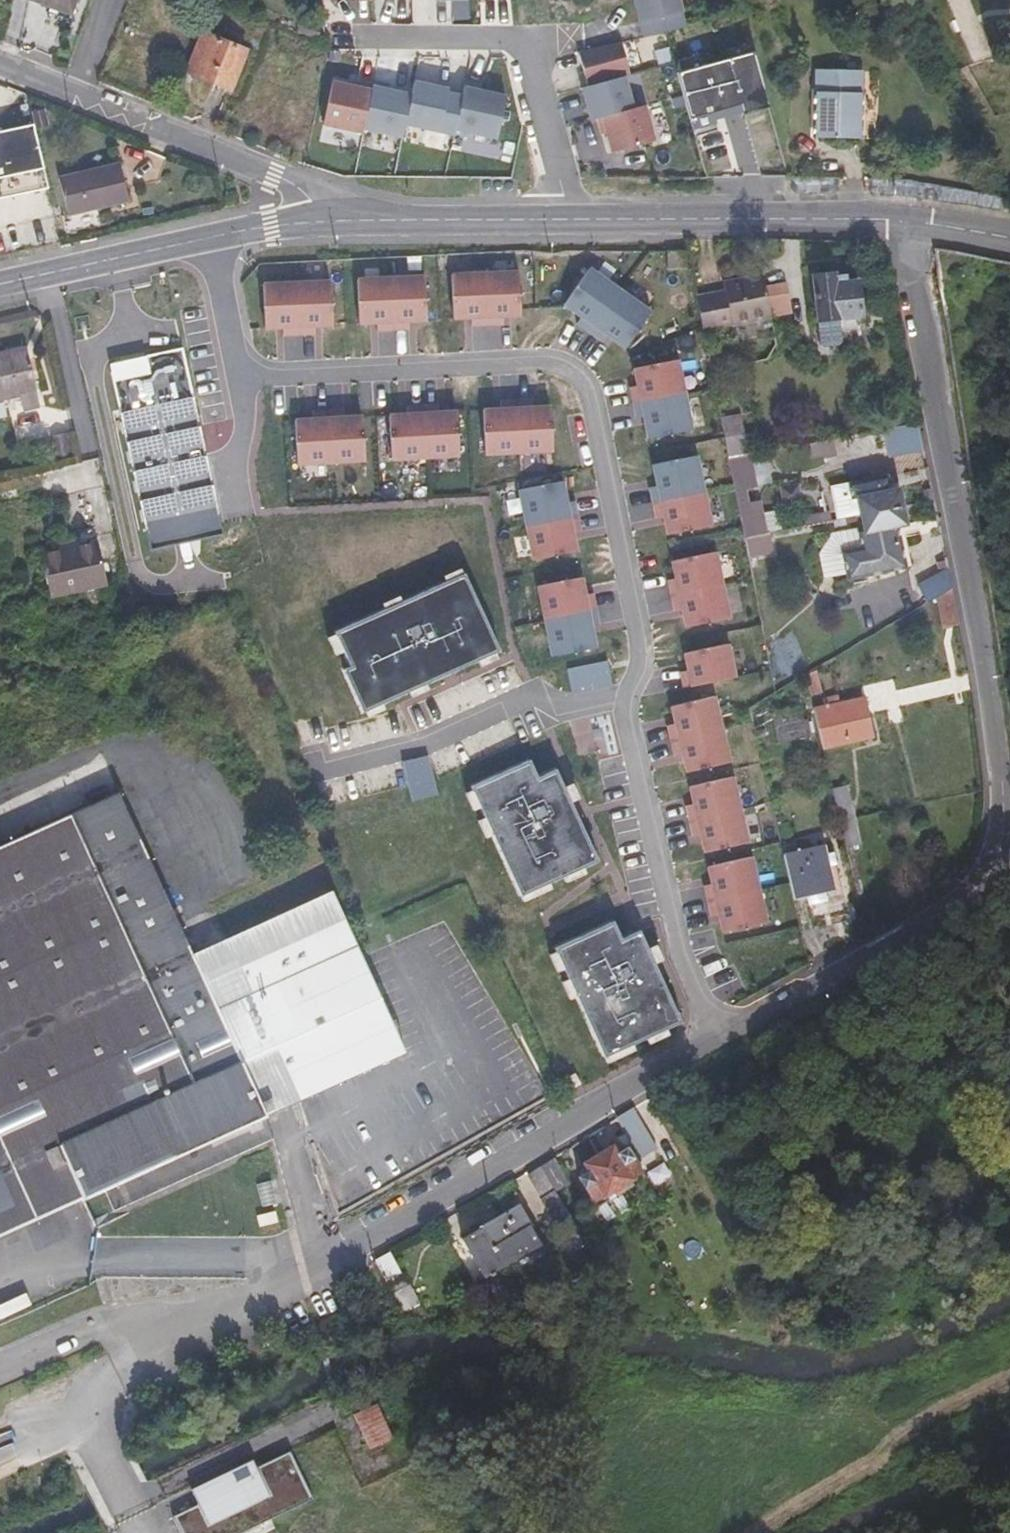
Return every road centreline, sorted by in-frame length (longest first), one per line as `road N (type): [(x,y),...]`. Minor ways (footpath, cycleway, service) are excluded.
road 1 (residential): [(212,237),(245,378),(537,361),(579,377),(591,394),(641,656),(620,718),(679,953),(713,1037)]
road 2 (residential): [(895,222),(966,571),(989,746),(982,862),(939,906),(713,1037)]
road 3 (residential): [(713,1037),(222,1312),(66,1337),(0,1366)]
road 4 (residential): [(0,67),(306,193),(319,221)]
road 5 (tertiary): [(574,222),(895,222)]
road 6 (tertiary): [(319,221),(574,222)]
road 7 (tertiary): [(0,284),(212,237)]
road 8 (residential): [(532,38),(574,222)]
road 9 (residential): [(347,39),(532,38)]

